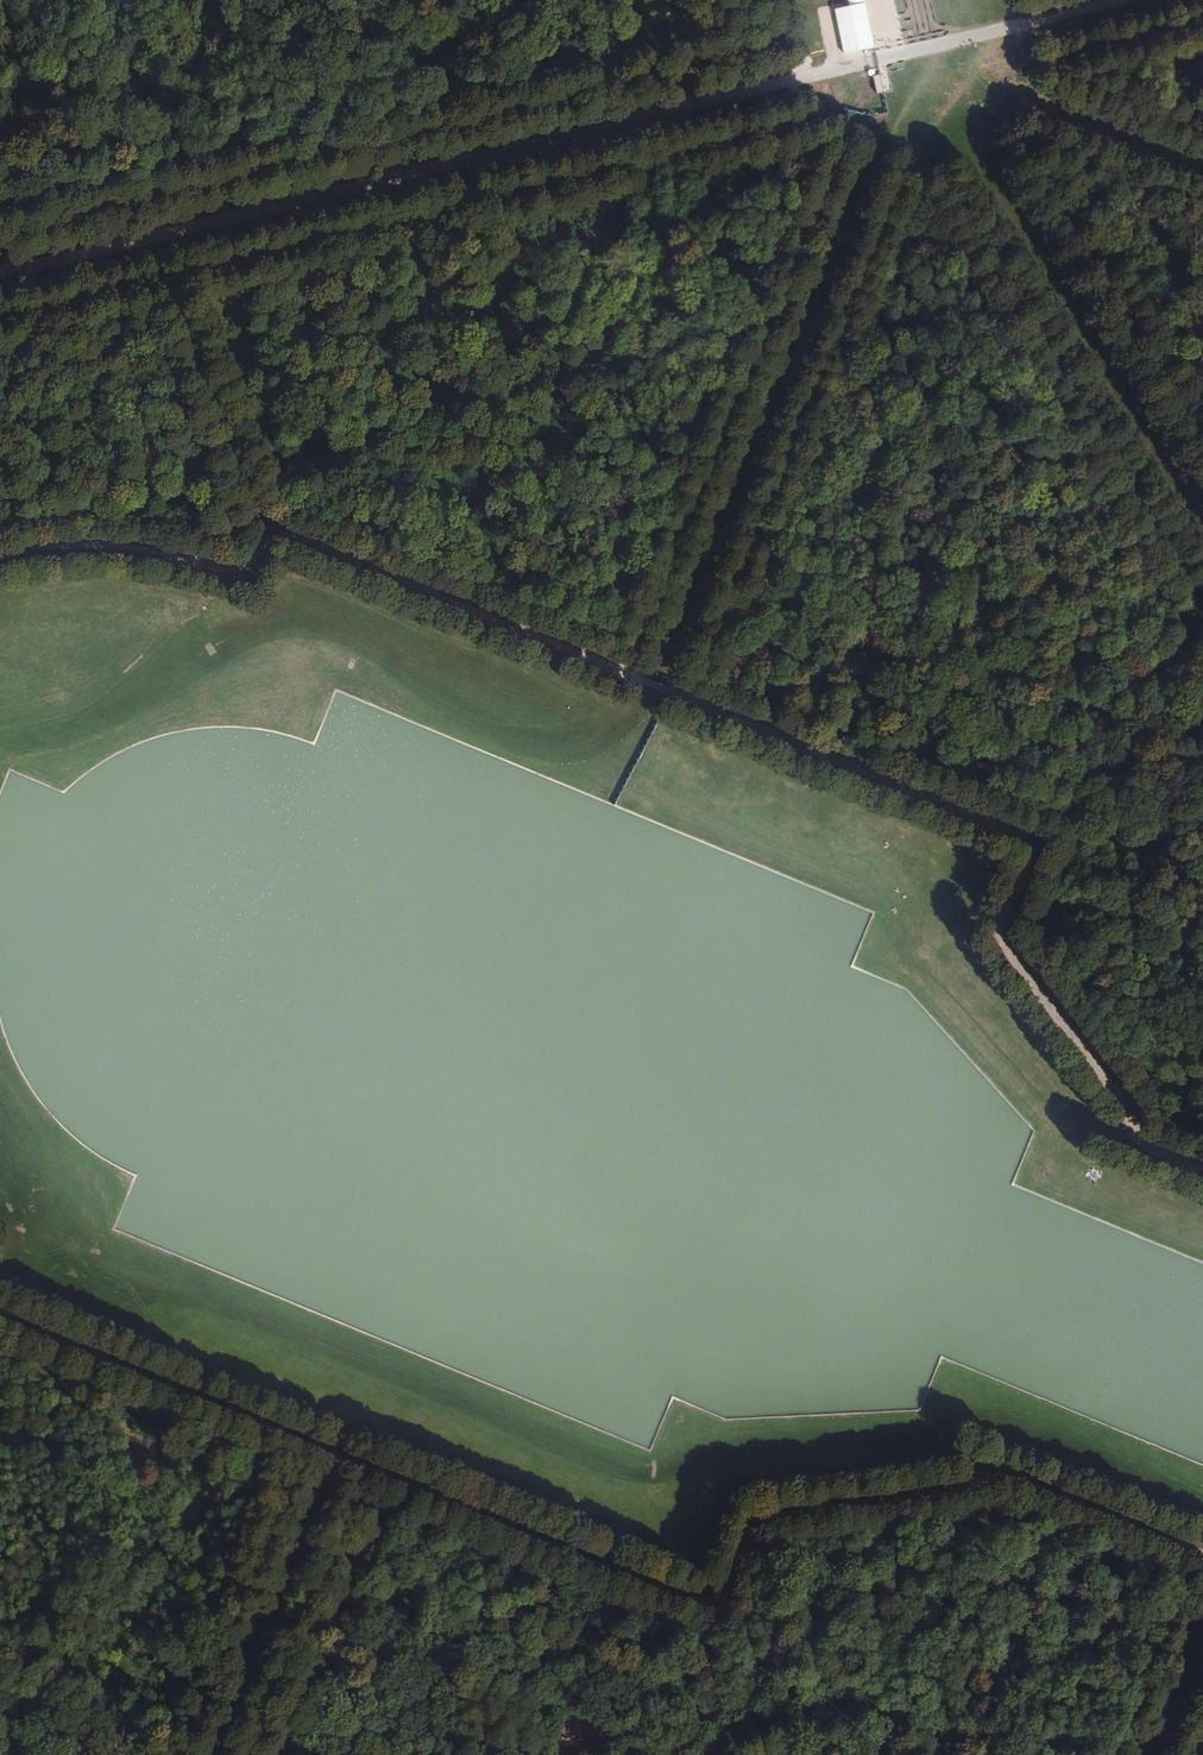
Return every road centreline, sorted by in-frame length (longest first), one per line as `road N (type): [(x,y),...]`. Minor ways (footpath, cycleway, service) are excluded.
road 1 (track): [(1202,1175),(1110,1138),(1121,1105),(987,931),(1024,839),(255,519),(233,575),(105,547),(0,558)]
road 2 (track): [(0,1308),(706,1609),(742,1520),(990,1469),(1202,1559)]
road 3 (track): [(908,47),(142,240)]
road 4 (track): [(645,680),(908,47)]
road 5 (track): [(1202,524),(908,47)]
road 6 (track): [(1202,167),(792,0)]
road 7 (track): [(330,1451),(205,1754)]
road 8 (track): [(142,240),(255,519)]
road 9 (track): [(1104,0),(908,47)]
road 10 (track): [(1202,1620),(1136,1754)]
road 11 (track): [(142,240),(0,275)]

